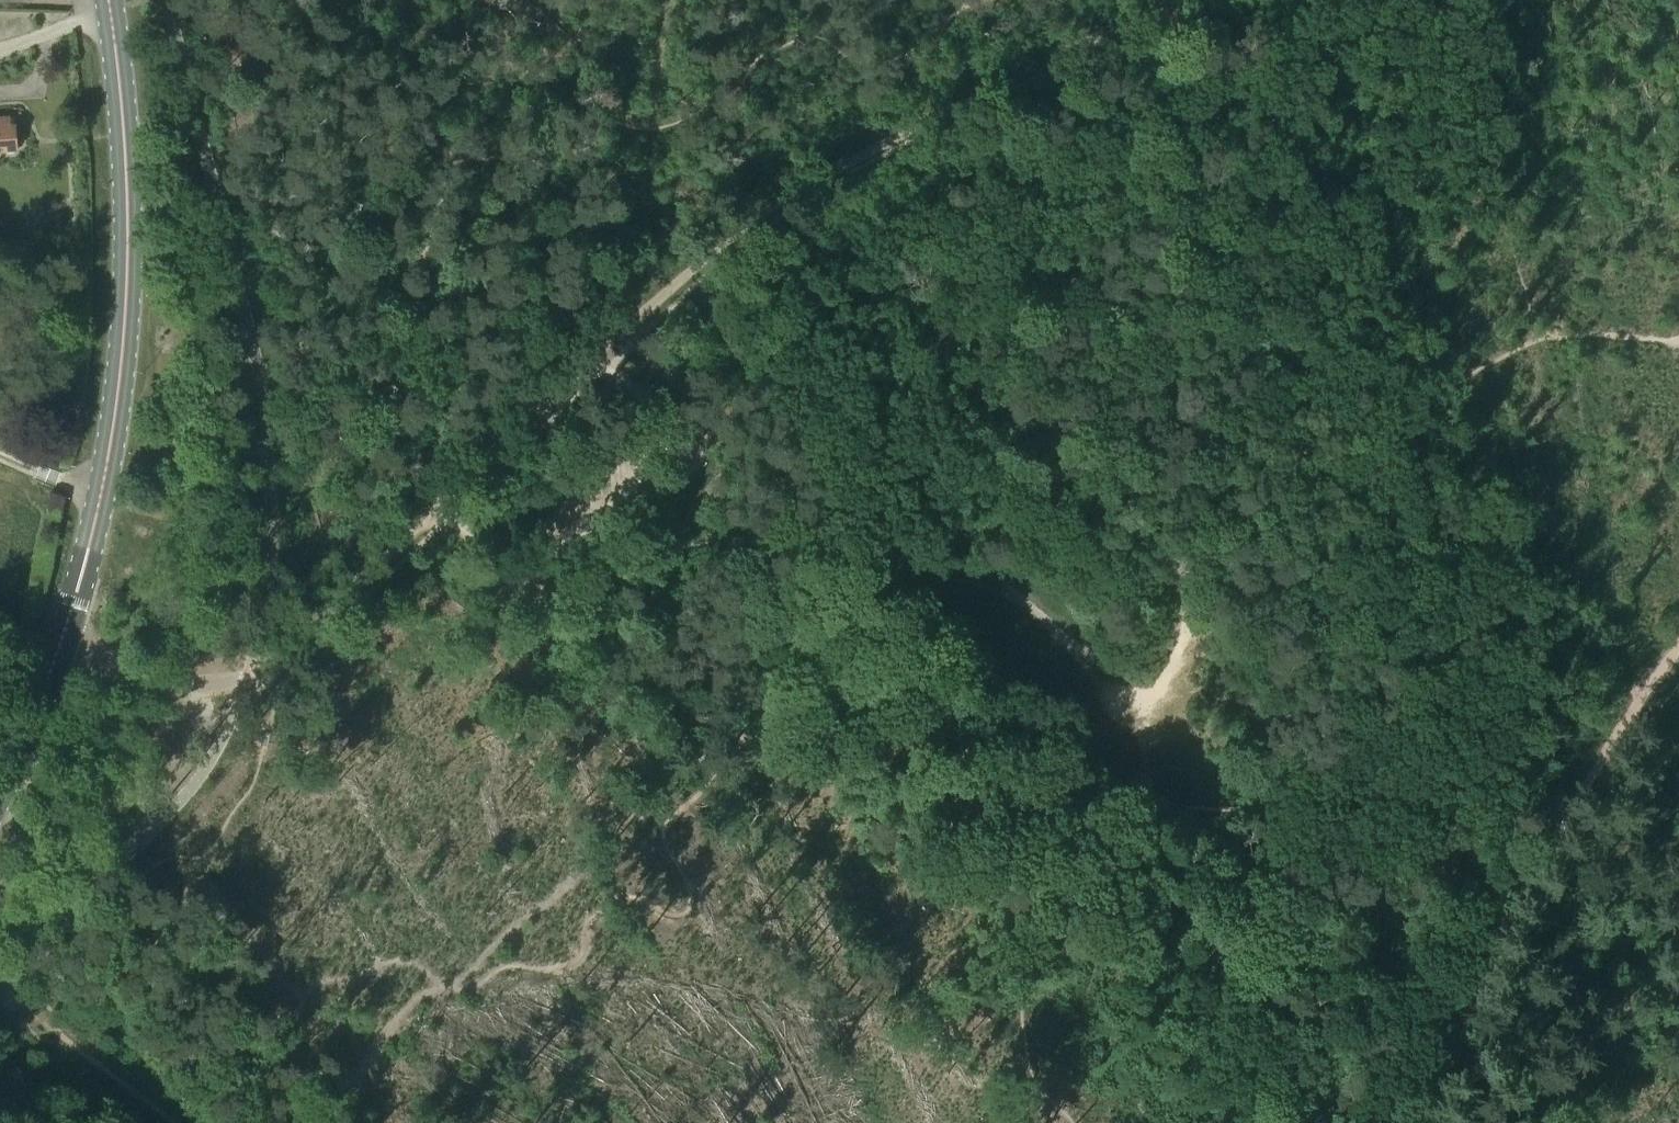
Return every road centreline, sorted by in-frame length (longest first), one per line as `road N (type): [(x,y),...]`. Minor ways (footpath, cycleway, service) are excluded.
road 1 (primary): [(0,790),(57,653),(100,499),(116,405),(126,174),(108,0)]
road 2 (track): [(1678,622),(1594,743),(1450,1024),(1420,1122)]
road 3 (track): [(685,277),(812,181),(1172,0)]

